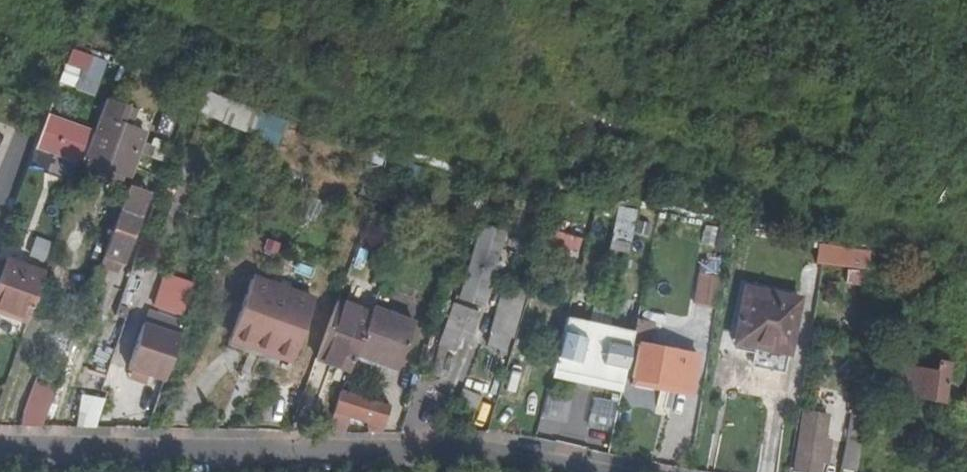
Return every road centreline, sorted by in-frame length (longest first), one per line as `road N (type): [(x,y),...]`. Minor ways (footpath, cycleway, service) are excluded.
road 1 (residential): [(0,449),(498,459),(573,471)]

